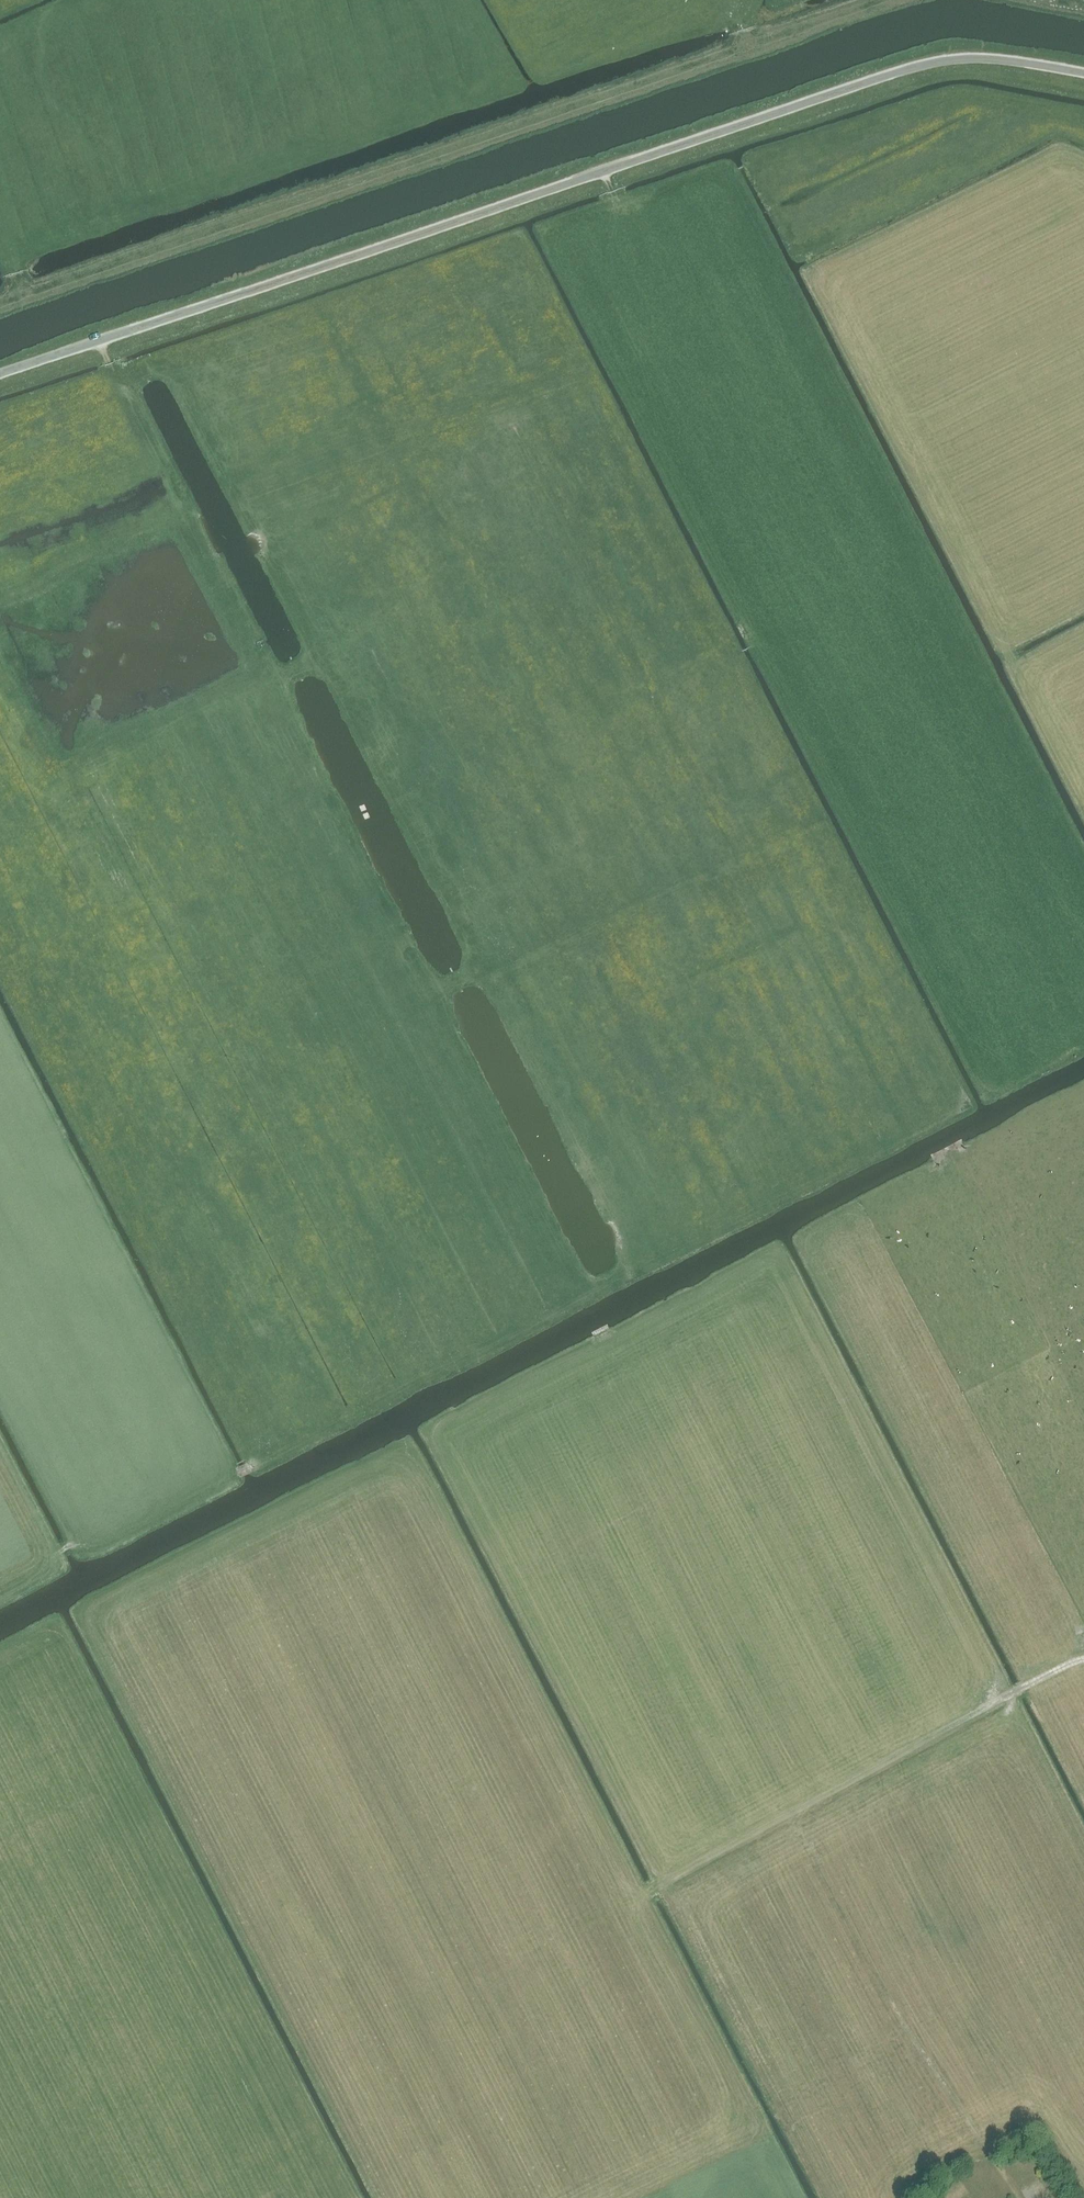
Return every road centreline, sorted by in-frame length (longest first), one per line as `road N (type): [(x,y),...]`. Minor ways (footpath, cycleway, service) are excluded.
road 1 (unclassified): [(1083,75),(986,57),(924,64),(0,374)]
road 2 (track): [(637,1898),(1083,1660)]

